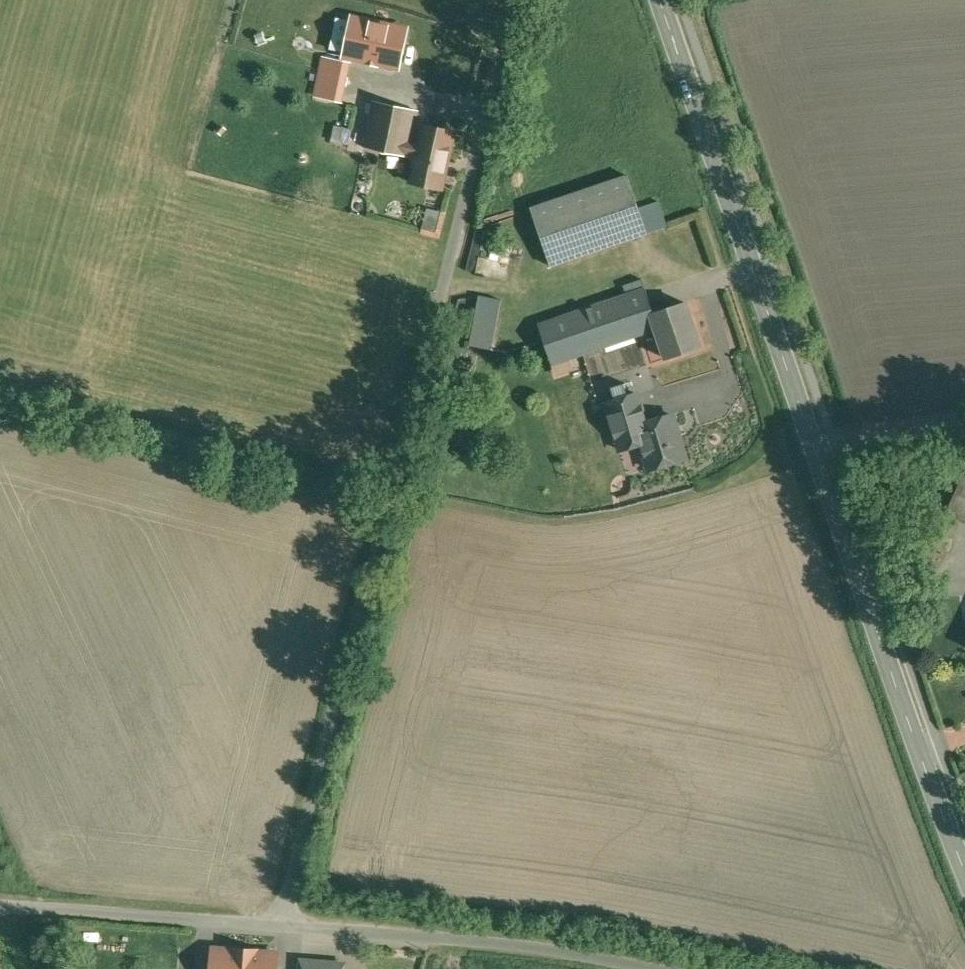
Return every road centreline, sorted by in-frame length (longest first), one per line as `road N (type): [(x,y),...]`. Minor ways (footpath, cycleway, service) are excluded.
road 1 (residential): [(521,0),(284,922)]
road 2 (secondary): [(817,458),(657,0)]
road 3 (secondary): [(964,871),(817,458)]
road 4 (residential): [(284,922),(564,948),(671,968)]
road 5 (residential): [(0,908),(284,922)]
road 6 (unclassified): [(817,458),(860,437),(964,419)]

